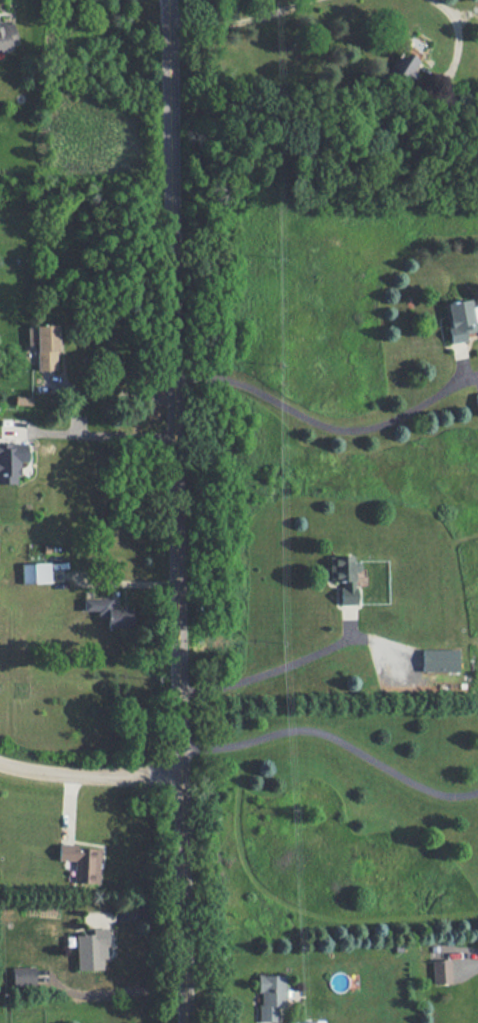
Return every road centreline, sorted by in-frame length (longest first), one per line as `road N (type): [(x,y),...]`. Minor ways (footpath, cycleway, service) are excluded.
road 1 (tertiary): [(182,1022),(167,0)]
road 2 (residential): [(0,766),(179,775)]

